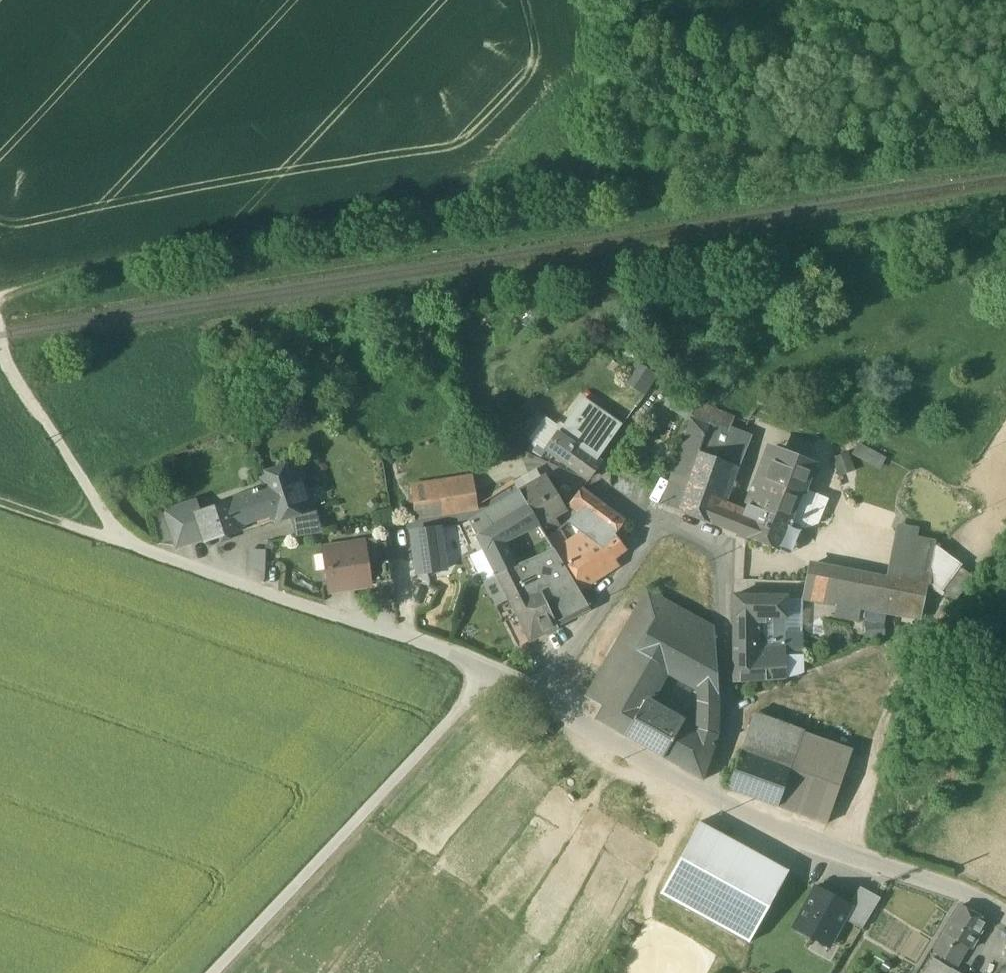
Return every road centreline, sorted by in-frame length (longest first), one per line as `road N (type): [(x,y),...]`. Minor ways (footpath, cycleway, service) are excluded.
road 1 (track): [(0,291),(578,192),(605,138),(592,0)]
road 2 (residential): [(540,701),(462,659),(128,545)]
road 3 (track): [(211,972),(491,674)]
road 4 (track): [(0,501),(128,545),(21,390),(0,336)]
road 5 (residential): [(711,798),(727,743),(728,559),(655,525)]
road 6 (residential): [(1005,920),(711,798)]
road 7 (residential): [(540,701),(655,525)]
road 8 (residential): [(711,798),(540,701)]

